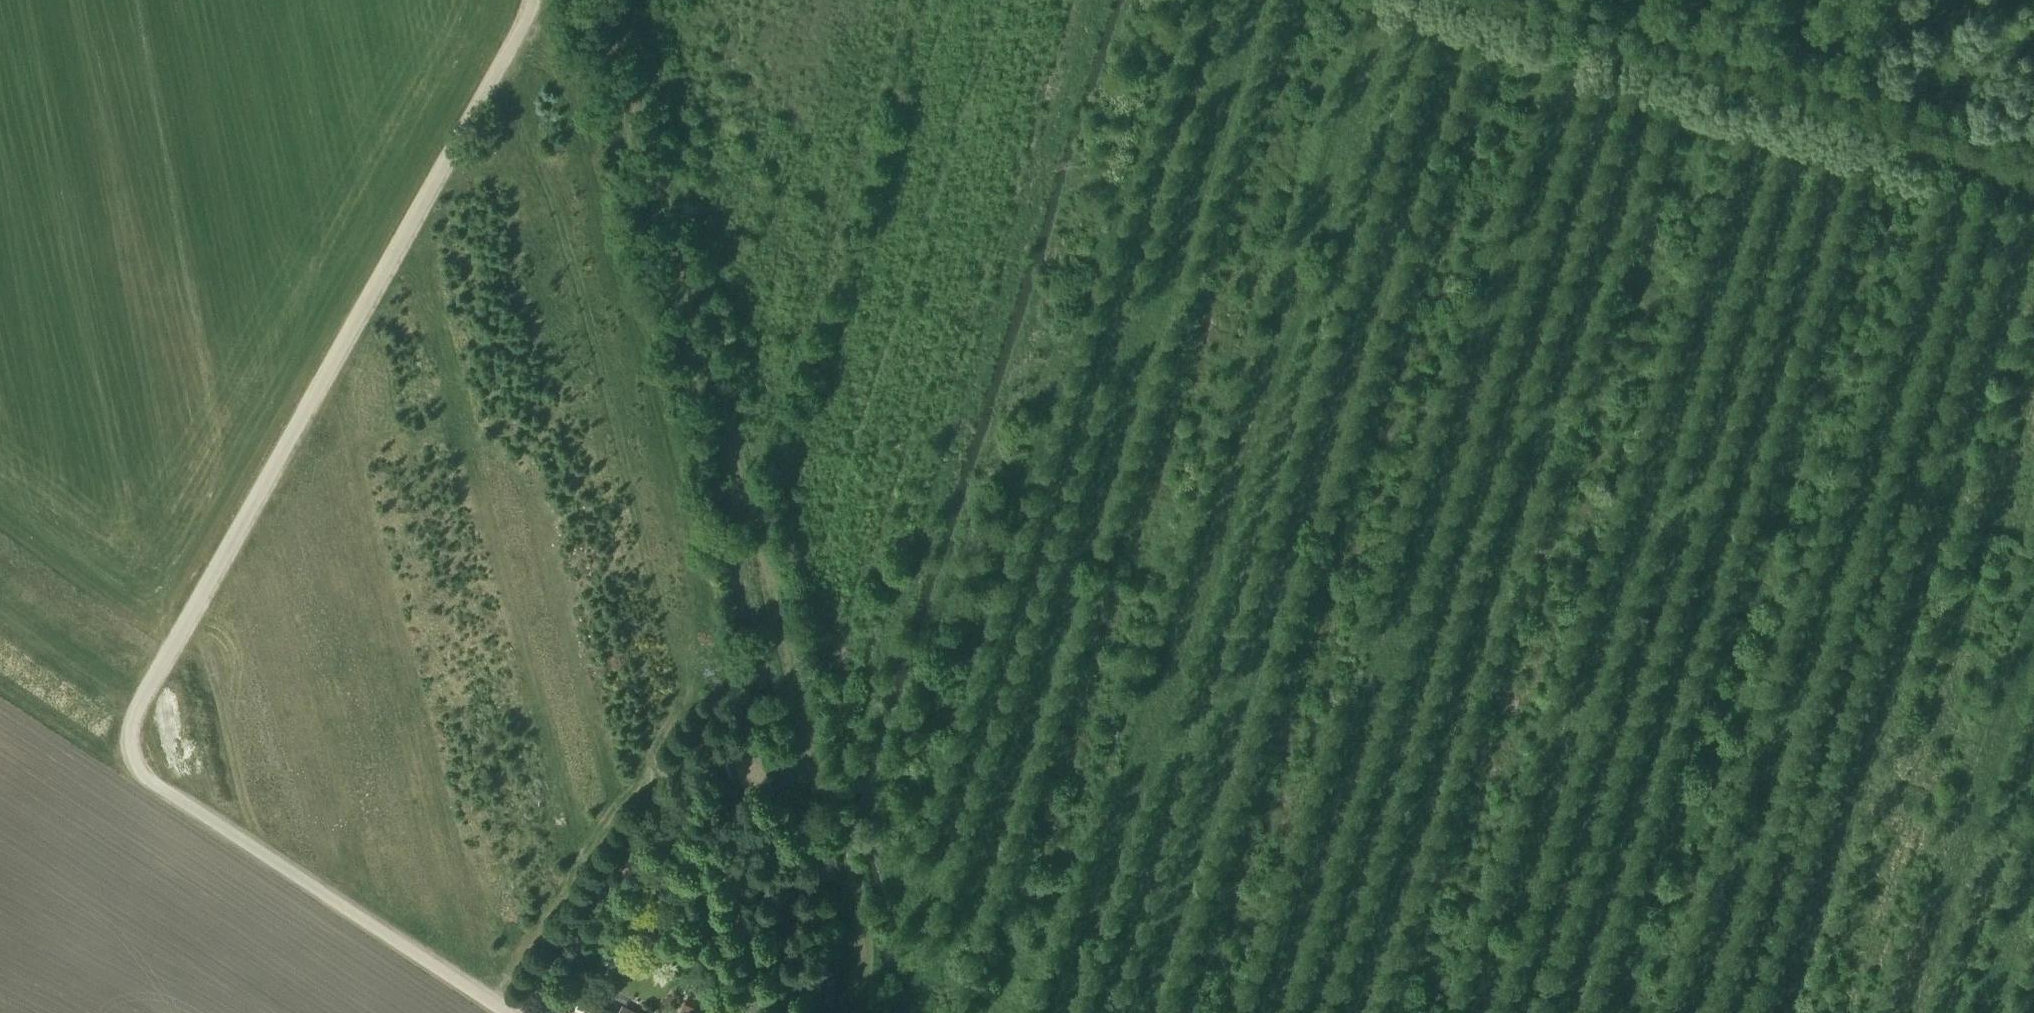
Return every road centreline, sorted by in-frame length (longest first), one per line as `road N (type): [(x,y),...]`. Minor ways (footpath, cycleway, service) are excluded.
road 1 (unclassified): [(532,0),(136,709),(131,736),(148,779),(508,1012)]
road 2 (track): [(865,1012),(848,852),(614,0)]
road 3 (track): [(1617,0),(2033,136)]

